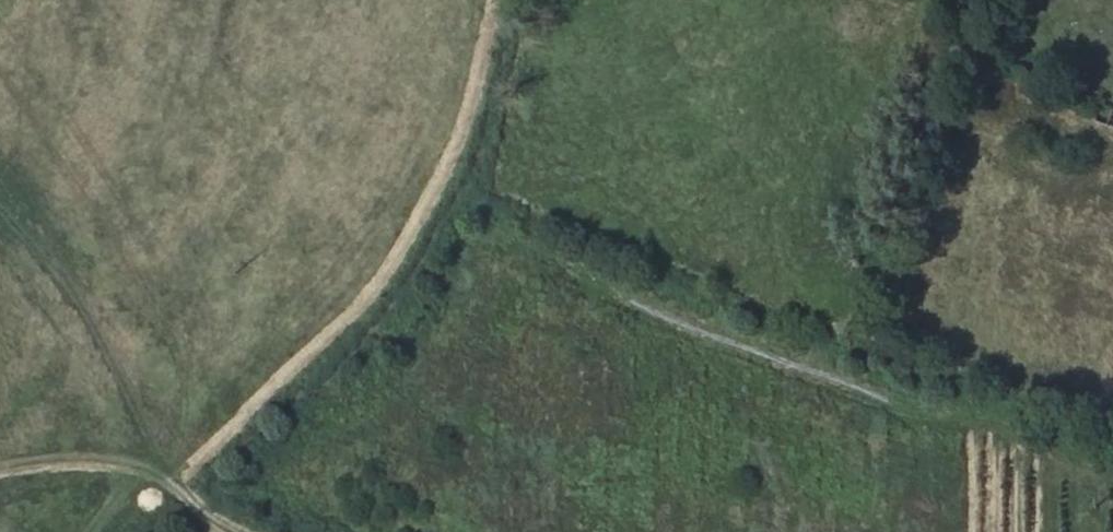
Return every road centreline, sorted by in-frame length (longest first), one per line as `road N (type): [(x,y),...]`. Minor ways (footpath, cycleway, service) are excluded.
road 1 (track): [(245,531),(147,471),(54,460),(0,472)]

